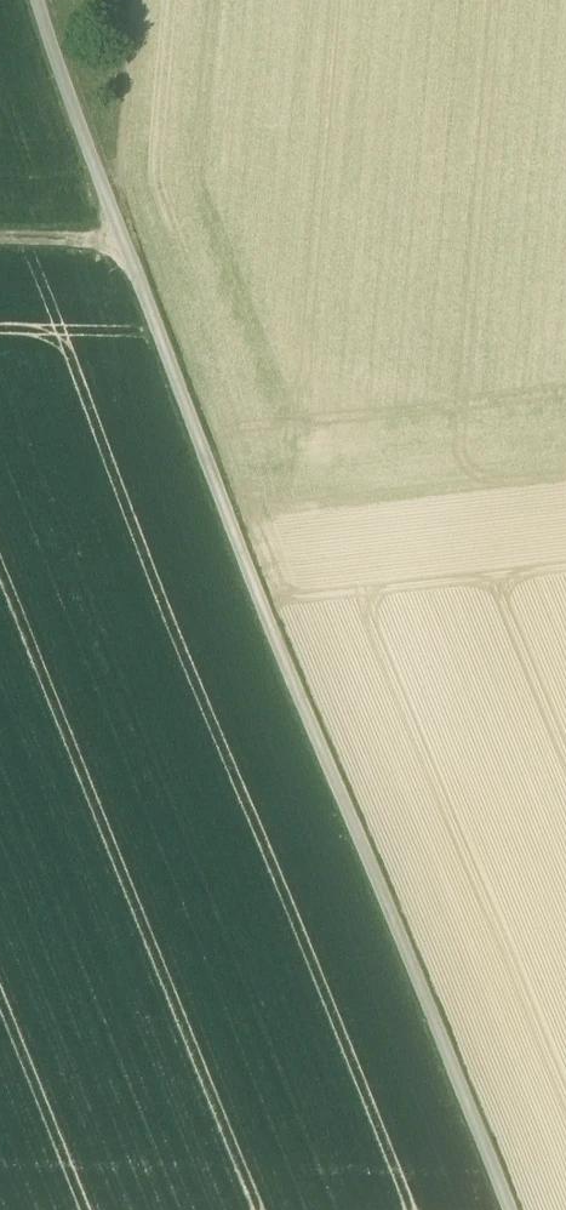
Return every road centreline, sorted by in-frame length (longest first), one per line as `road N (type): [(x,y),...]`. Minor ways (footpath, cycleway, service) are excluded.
road 1 (unclassified): [(508,1209),(269,623),(40,0)]
road 2 (track): [(123,242),(0,240)]

